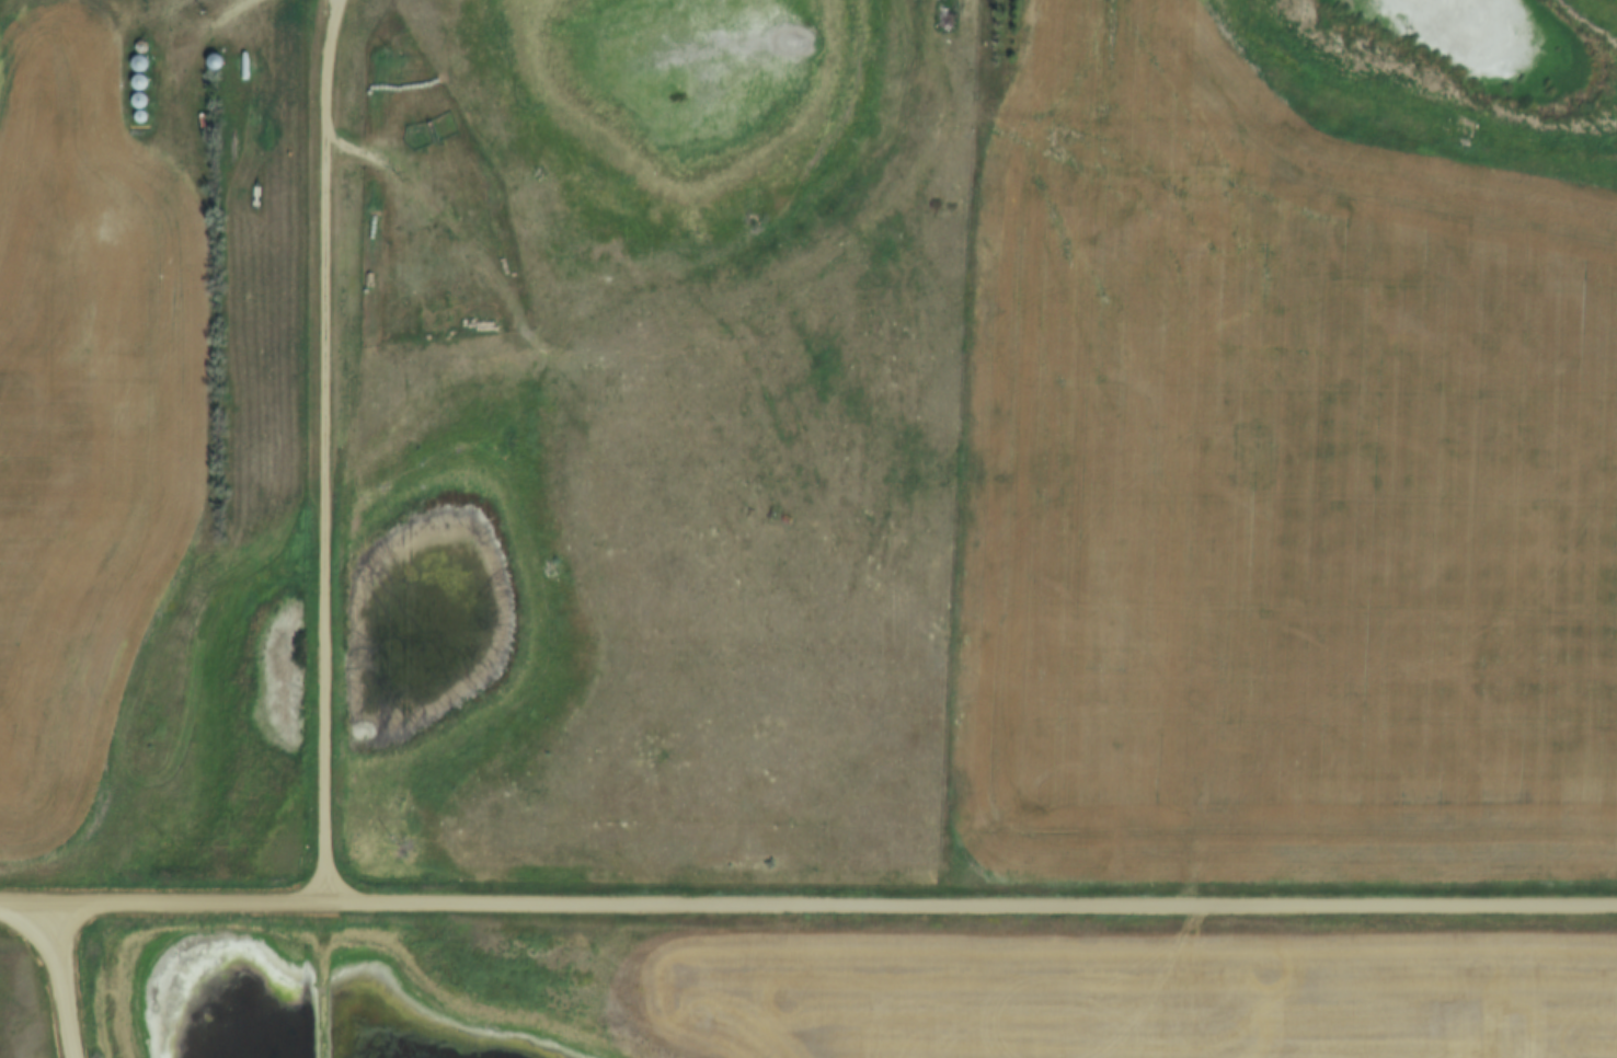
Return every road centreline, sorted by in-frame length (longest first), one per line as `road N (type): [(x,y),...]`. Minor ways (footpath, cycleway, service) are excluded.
road 1 (residential): [(0,906),(1616,906)]
road 2 (track): [(329,151),(375,160),(405,180),(493,296)]

